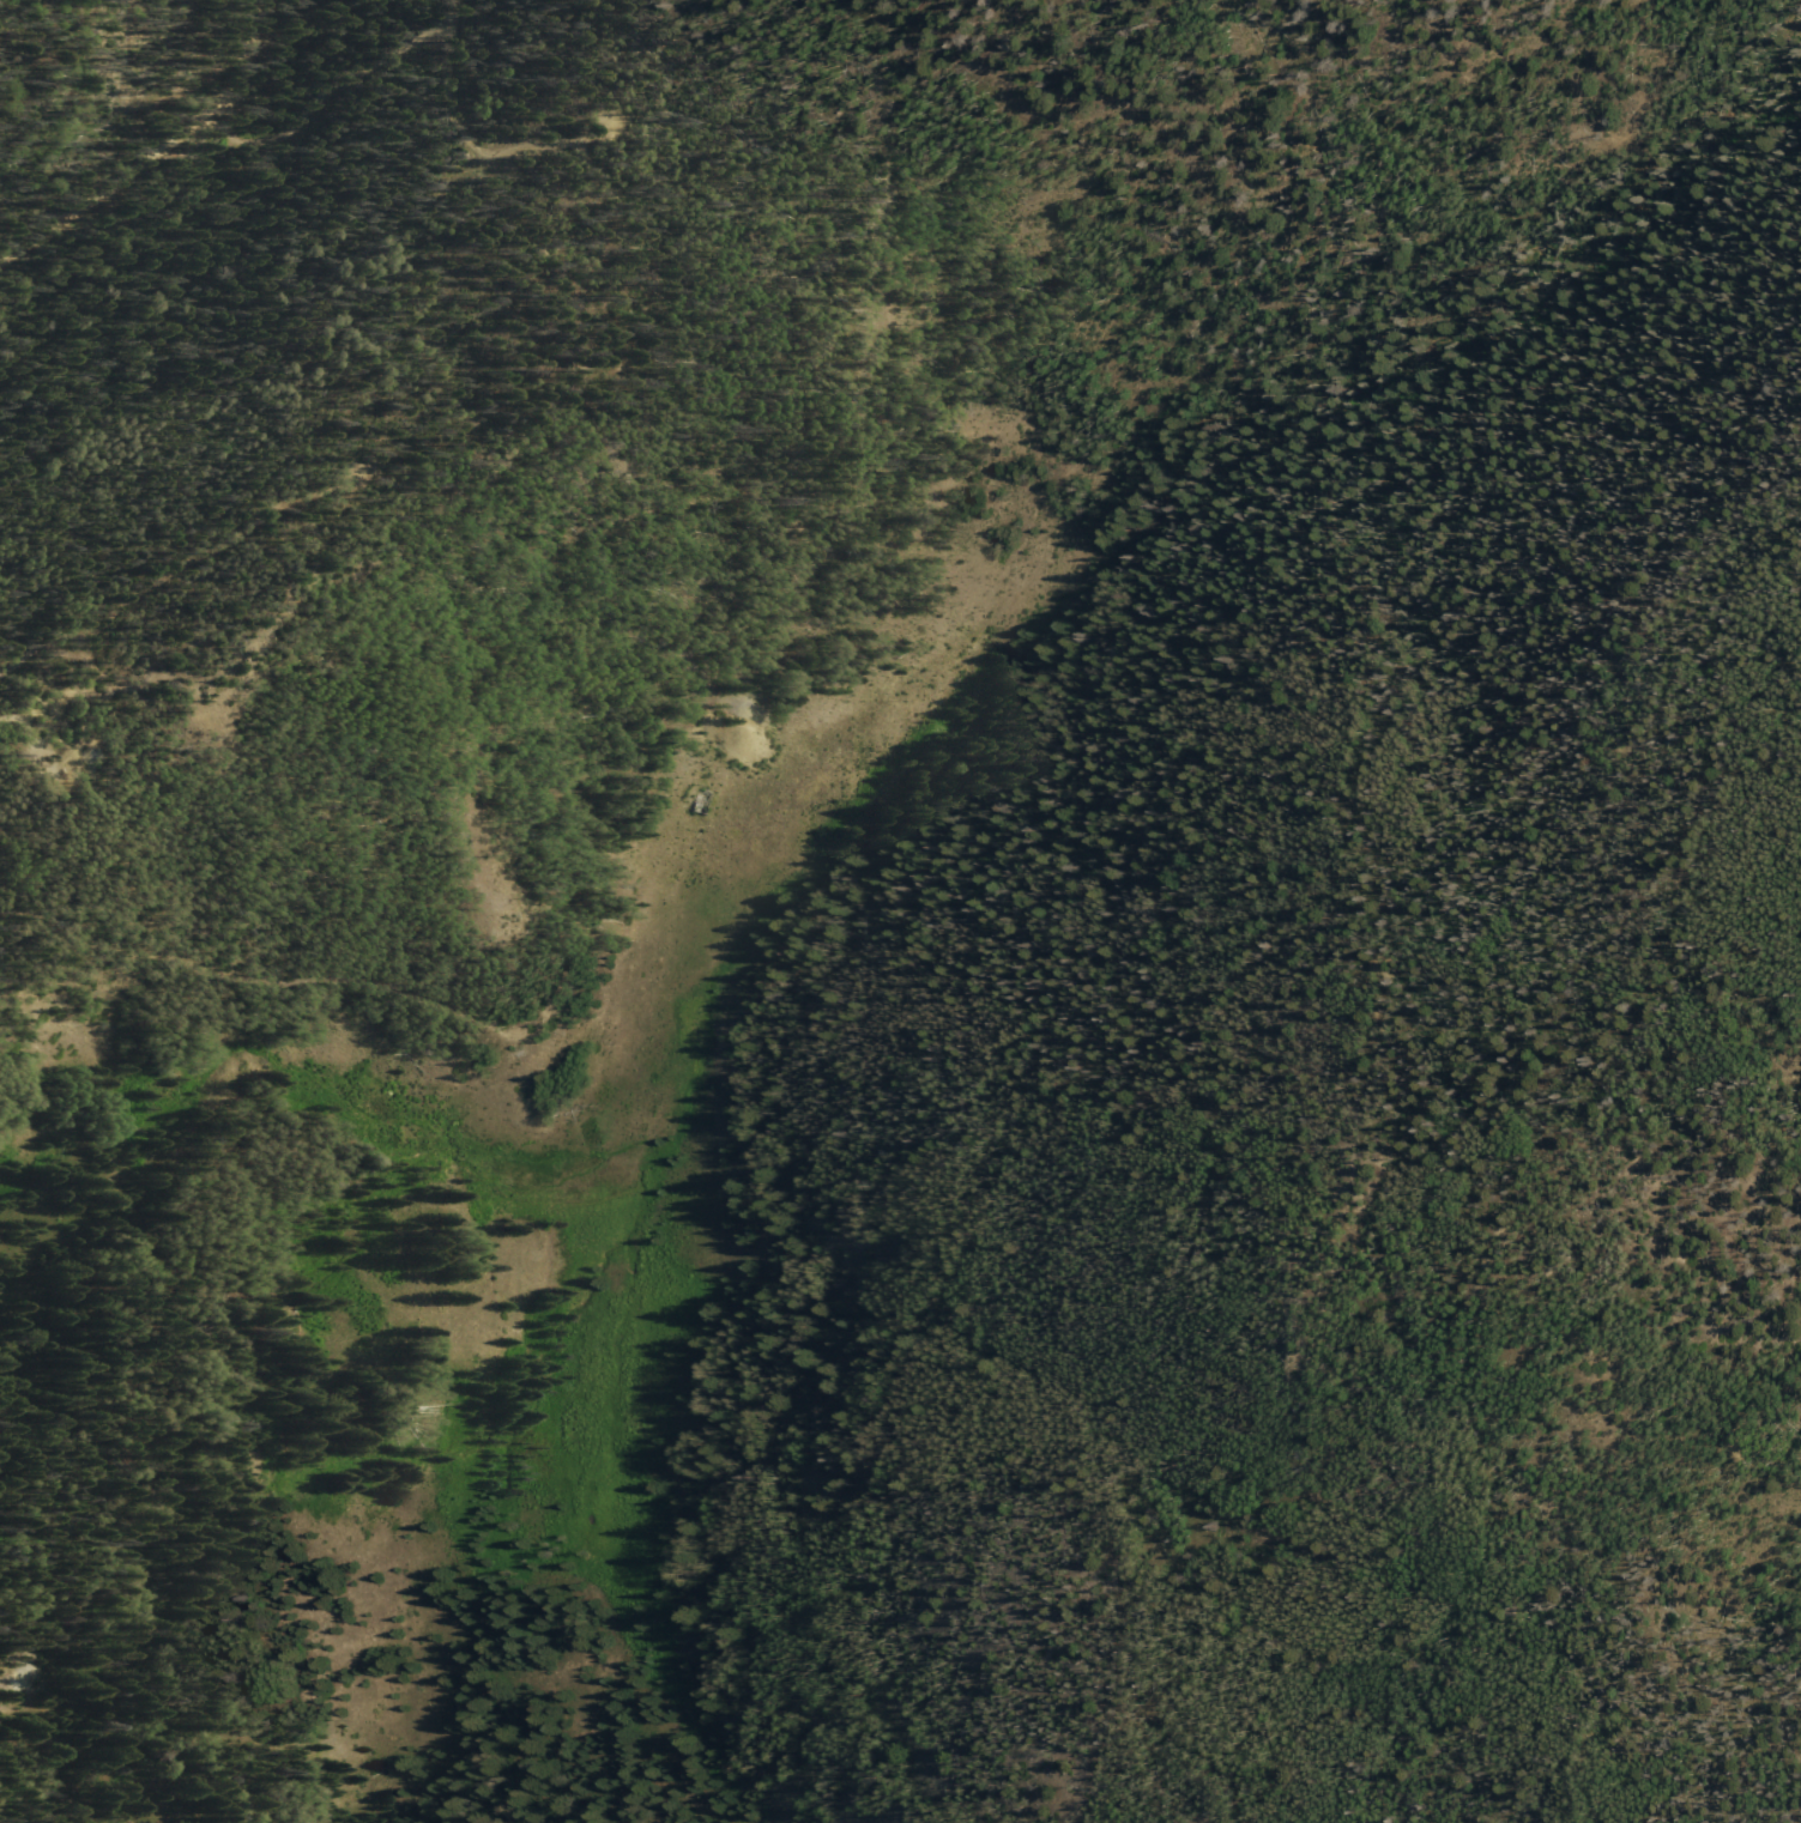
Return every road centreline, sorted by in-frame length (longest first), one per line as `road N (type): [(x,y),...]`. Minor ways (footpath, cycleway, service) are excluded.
road 1 (track): [(0,257),(198,125),(236,75),(266,0)]

